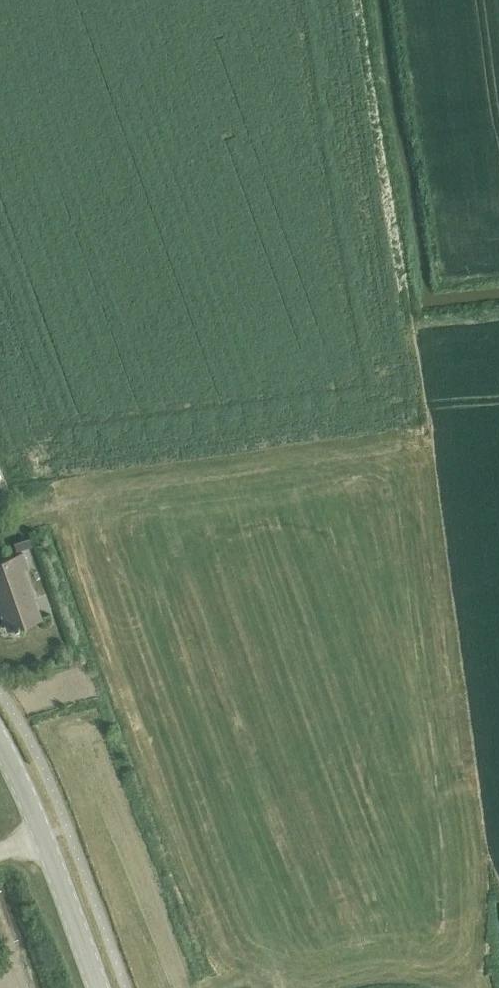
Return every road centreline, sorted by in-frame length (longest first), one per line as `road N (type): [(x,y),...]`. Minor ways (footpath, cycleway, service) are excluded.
road 1 (secondary): [(96,987),(44,837),(0,743)]

